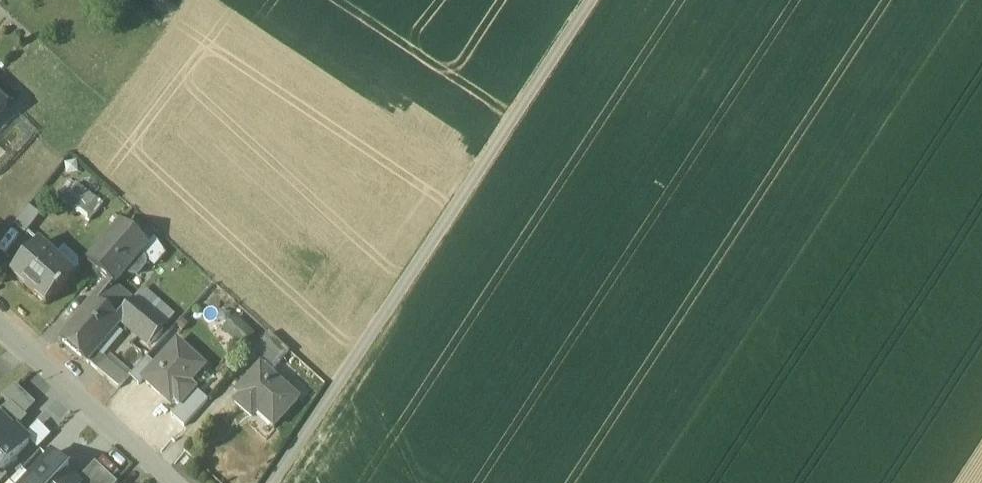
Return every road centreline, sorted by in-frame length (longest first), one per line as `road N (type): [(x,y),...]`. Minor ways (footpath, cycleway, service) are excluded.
road 1 (track): [(274,482),(592,0)]
road 2 (residential): [(0,326),(174,482)]

